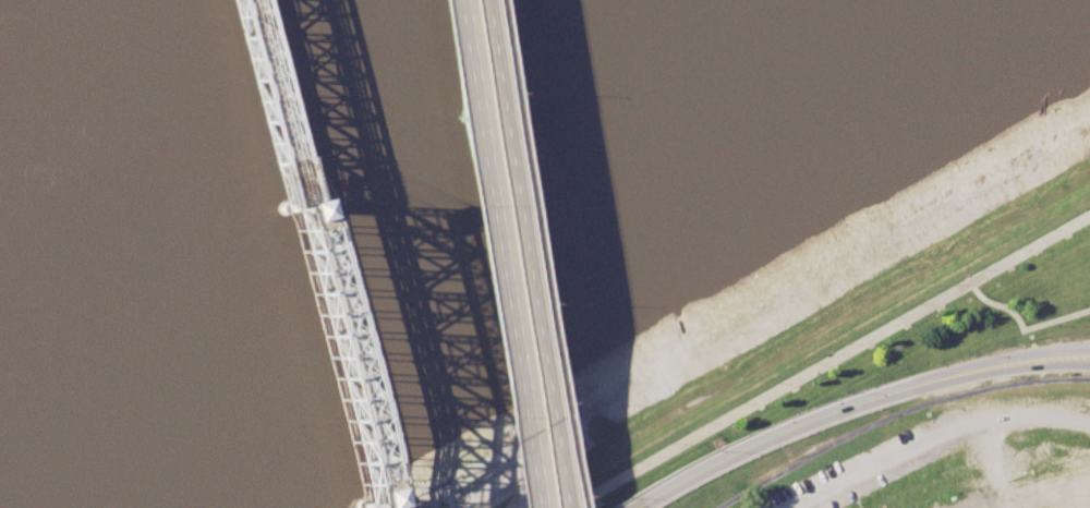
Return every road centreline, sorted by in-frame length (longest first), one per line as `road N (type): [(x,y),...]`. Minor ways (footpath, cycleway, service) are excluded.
road 1 (motorway): [(565,507),(483,0)]
road 2 (motorway): [(449,0),(527,507)]
road 3 (secondary): [(641,503),(760,442),(862,402),(1000,365),(1089,358)]

